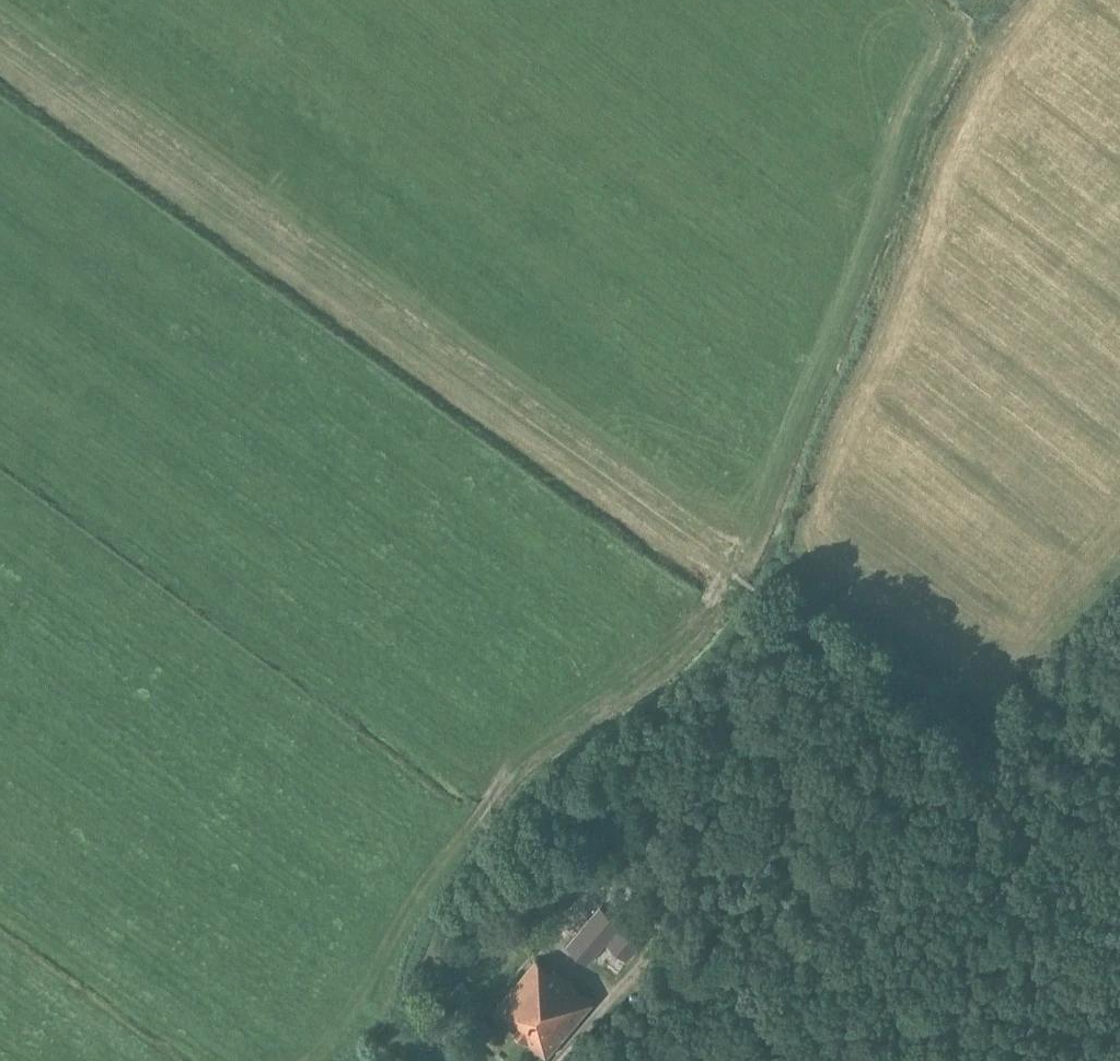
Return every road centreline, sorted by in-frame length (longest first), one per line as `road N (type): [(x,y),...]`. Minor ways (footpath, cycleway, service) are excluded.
road 1 (track): [(693,497),(736,523),(759,513),(931,81),(983,0)]
road 2 (track): [(489,798),(363,988),(304,1060)]

